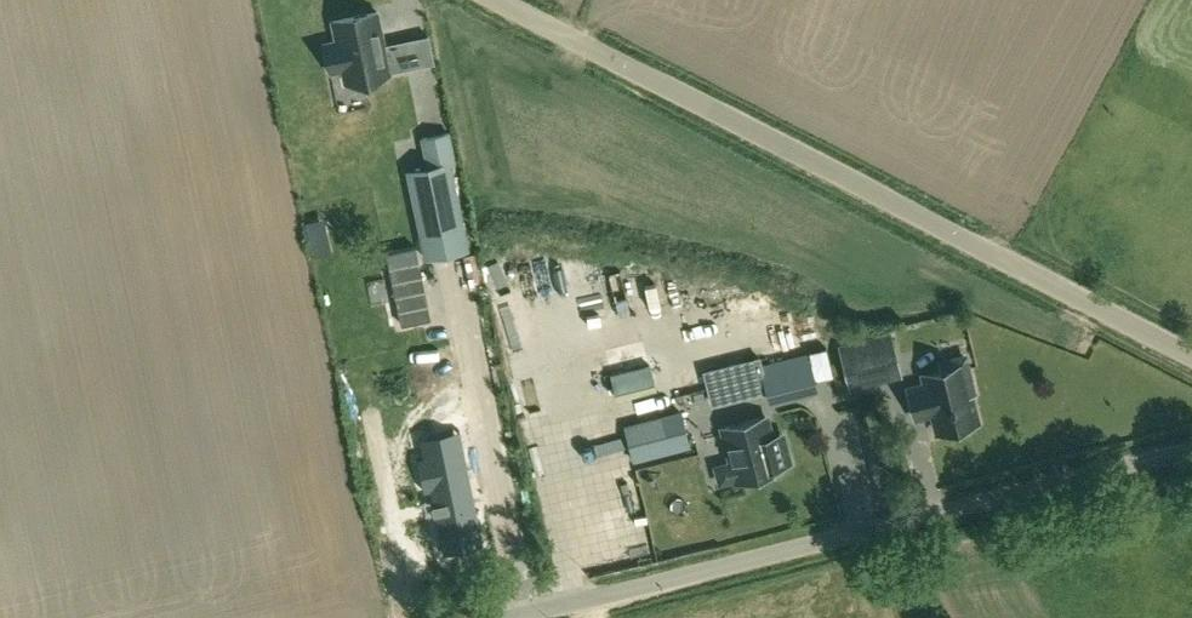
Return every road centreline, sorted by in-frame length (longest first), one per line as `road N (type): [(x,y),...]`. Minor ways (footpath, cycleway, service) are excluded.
road 1 (unclassified): [(1191,361),(486,0)]
road 2 (unclassified): [(1191,454),(522,617)]

